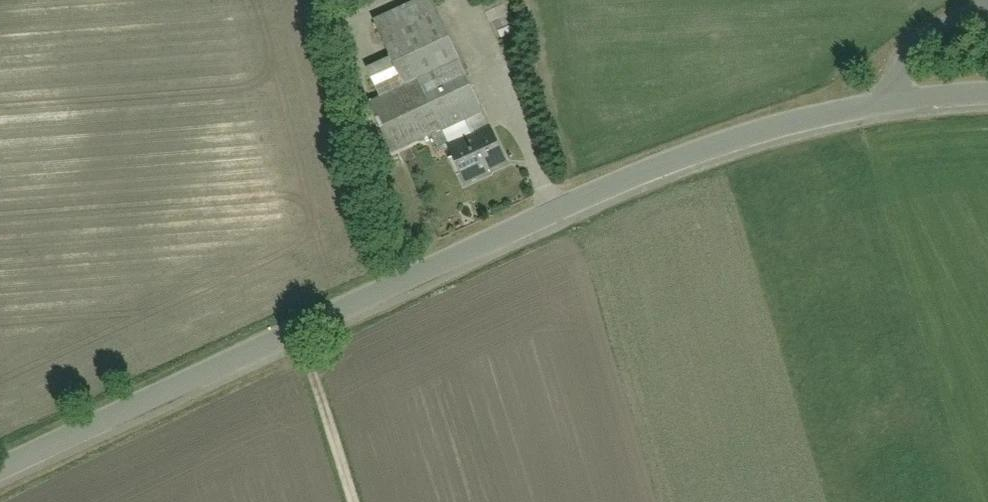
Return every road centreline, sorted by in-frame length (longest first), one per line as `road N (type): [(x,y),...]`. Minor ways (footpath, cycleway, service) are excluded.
road 1 (tertiary): [(895,104),(813,120),(660,170),(0,470)]
road 2 (track): [(296,334),(353,501)]
road 3 (residential): [(895,104),(907,53),(929,31),(987,4)]

